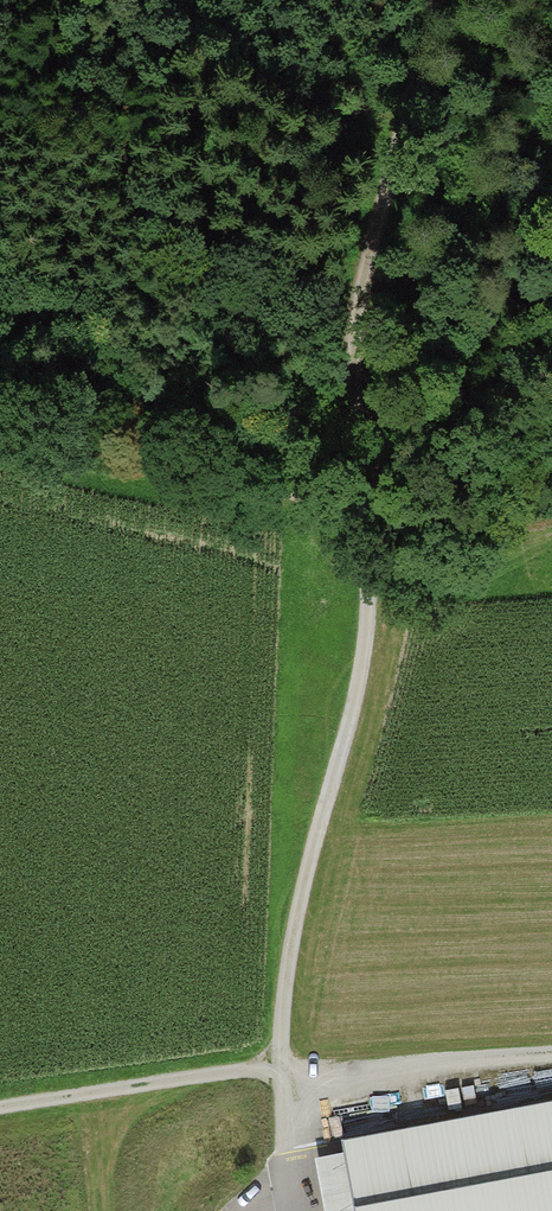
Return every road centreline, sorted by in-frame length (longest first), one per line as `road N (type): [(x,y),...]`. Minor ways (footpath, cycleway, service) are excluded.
road 1 (track): [(433,0),(359,297),(374,613),(360,705),(311,865),(280,1064)]
road 2 (track): [(0,428),(369,513),(508,361),(551,328)]
road 3 (track): [(280,1064),(551,1054)]

